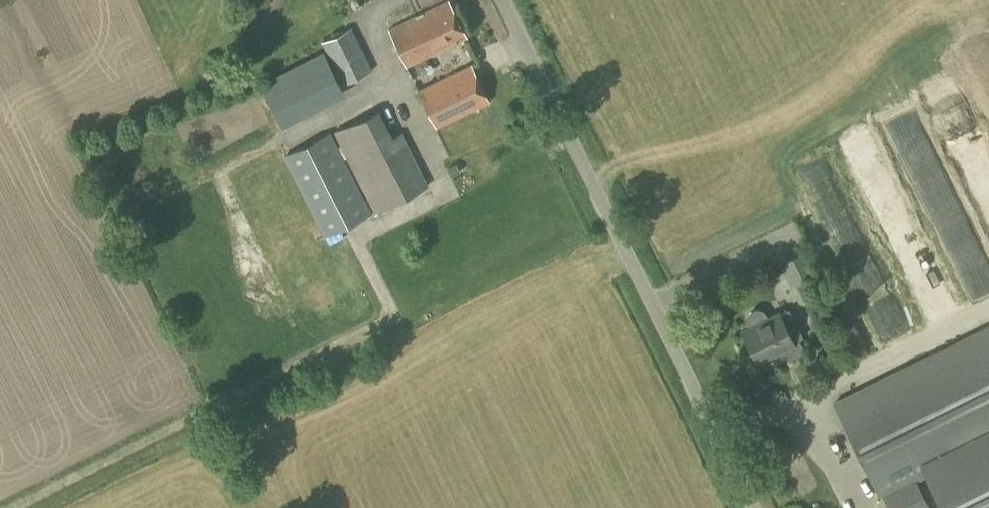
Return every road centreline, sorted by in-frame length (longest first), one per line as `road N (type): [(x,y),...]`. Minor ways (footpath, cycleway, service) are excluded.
road 1 (unclassified): [(754,507),(504,0)]

